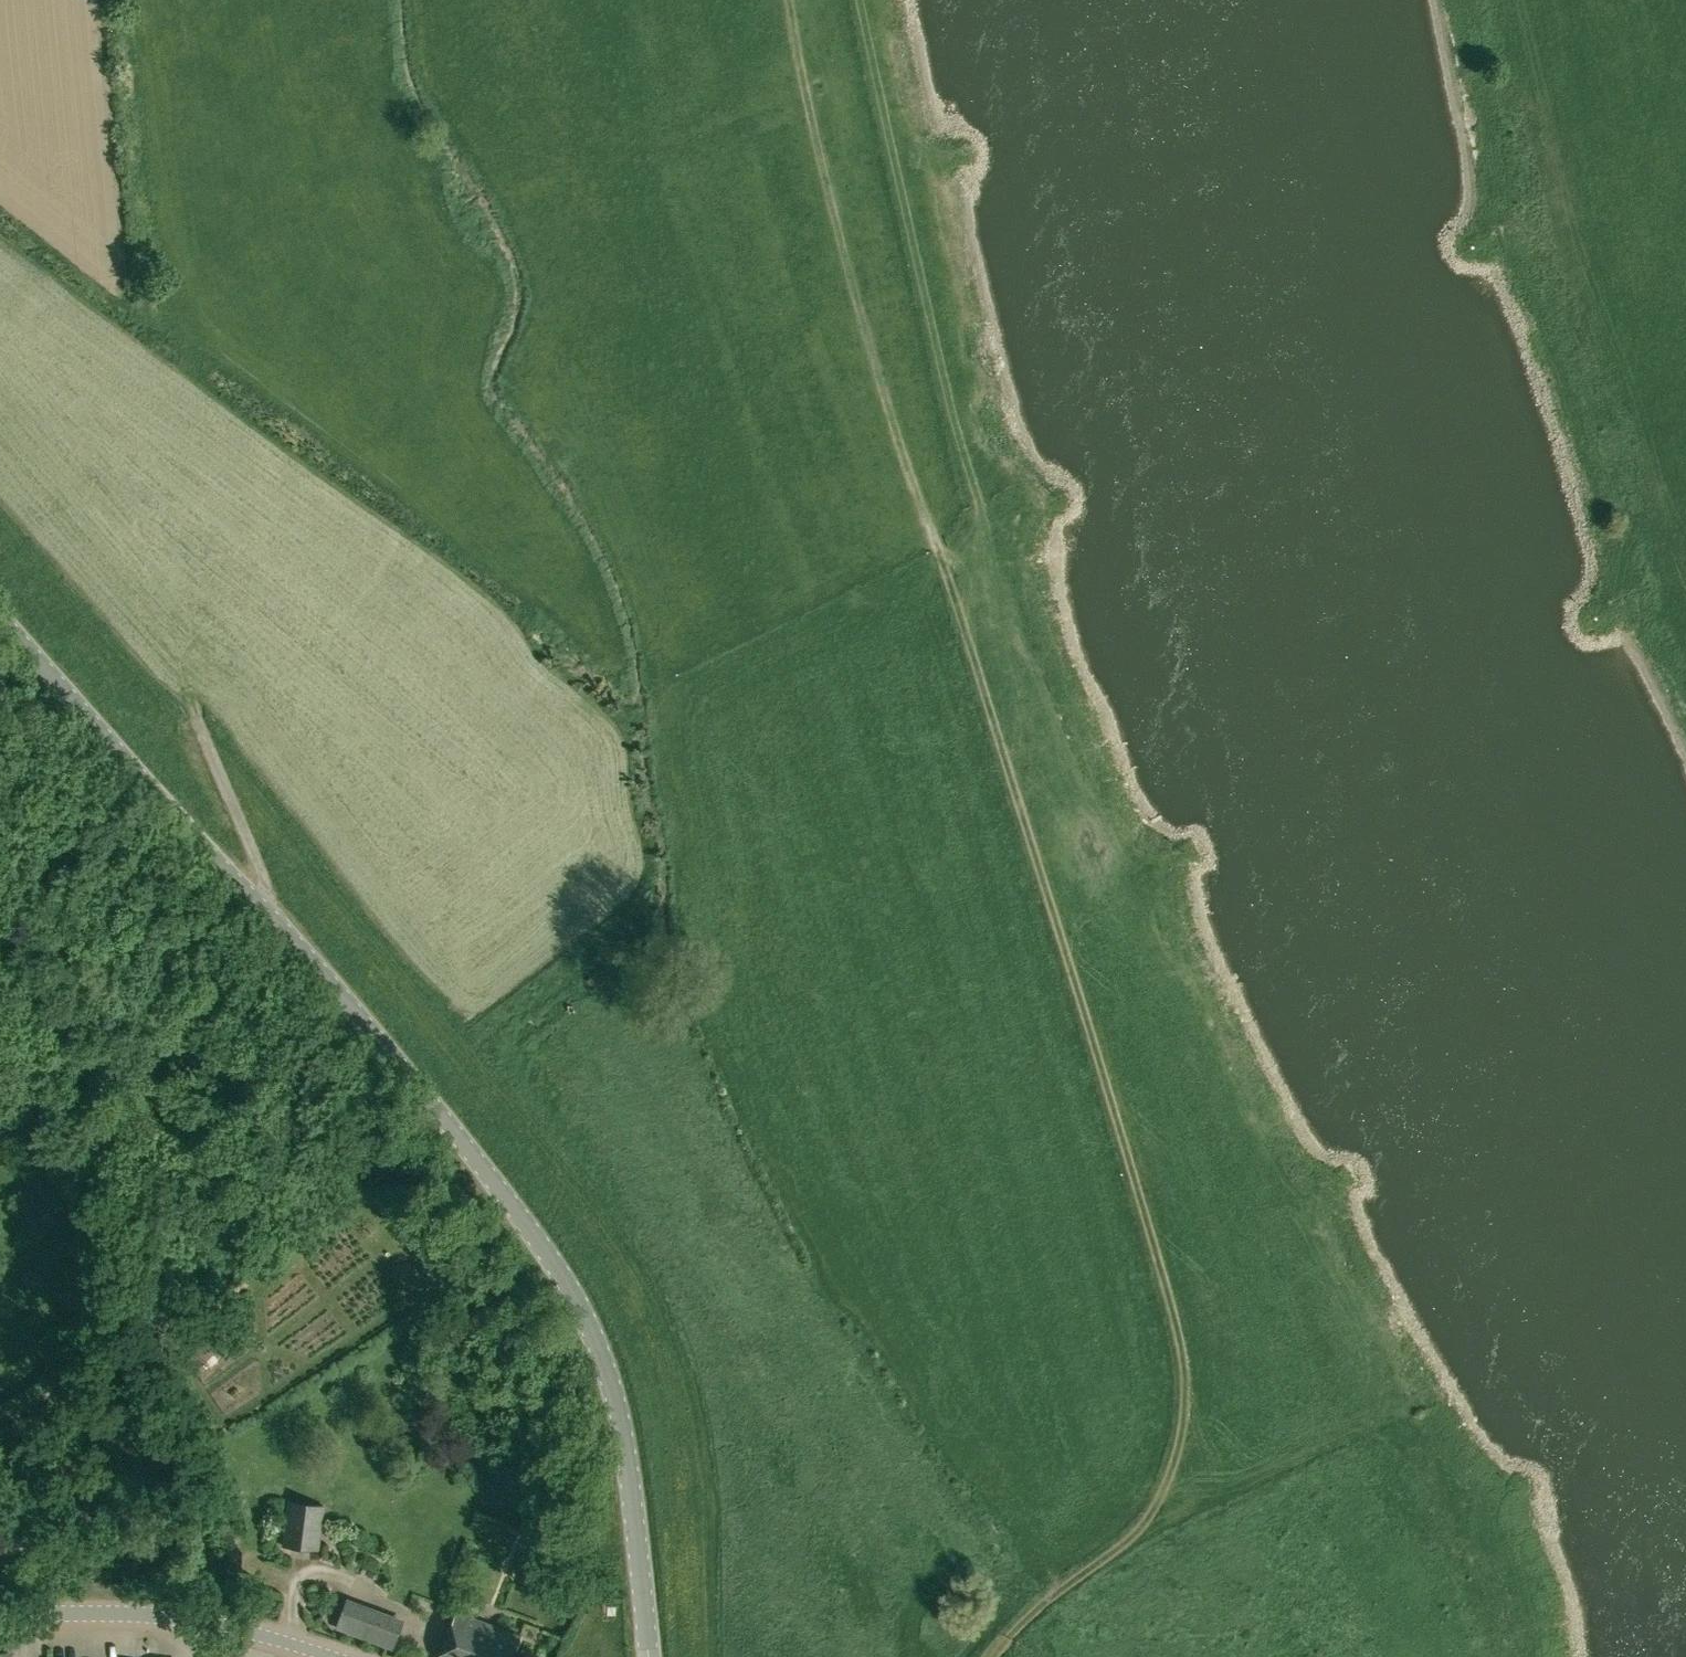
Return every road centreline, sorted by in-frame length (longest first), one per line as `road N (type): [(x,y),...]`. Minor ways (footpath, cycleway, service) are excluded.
road 1 (tertiary): [(648,1656),(616,1406),(553,1259),(385,1047),(0,614)]
road 2 (unclassified): [(321,1656),(183,1619),(0,1612)]

